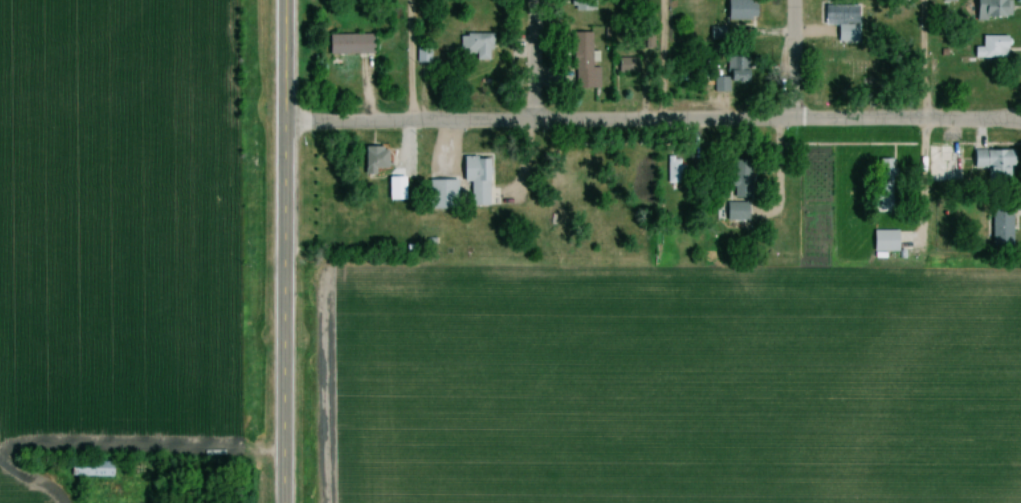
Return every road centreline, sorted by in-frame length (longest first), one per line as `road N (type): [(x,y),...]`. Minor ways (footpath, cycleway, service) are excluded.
road 1 (residential): [(288,124),(1020,120)]
road 2 (tertiary): [(284,502),(288,0)]
road 3 (residential): [(531,121),(534,0)]
road 4 (residential): [(789,120),(791,0)]

